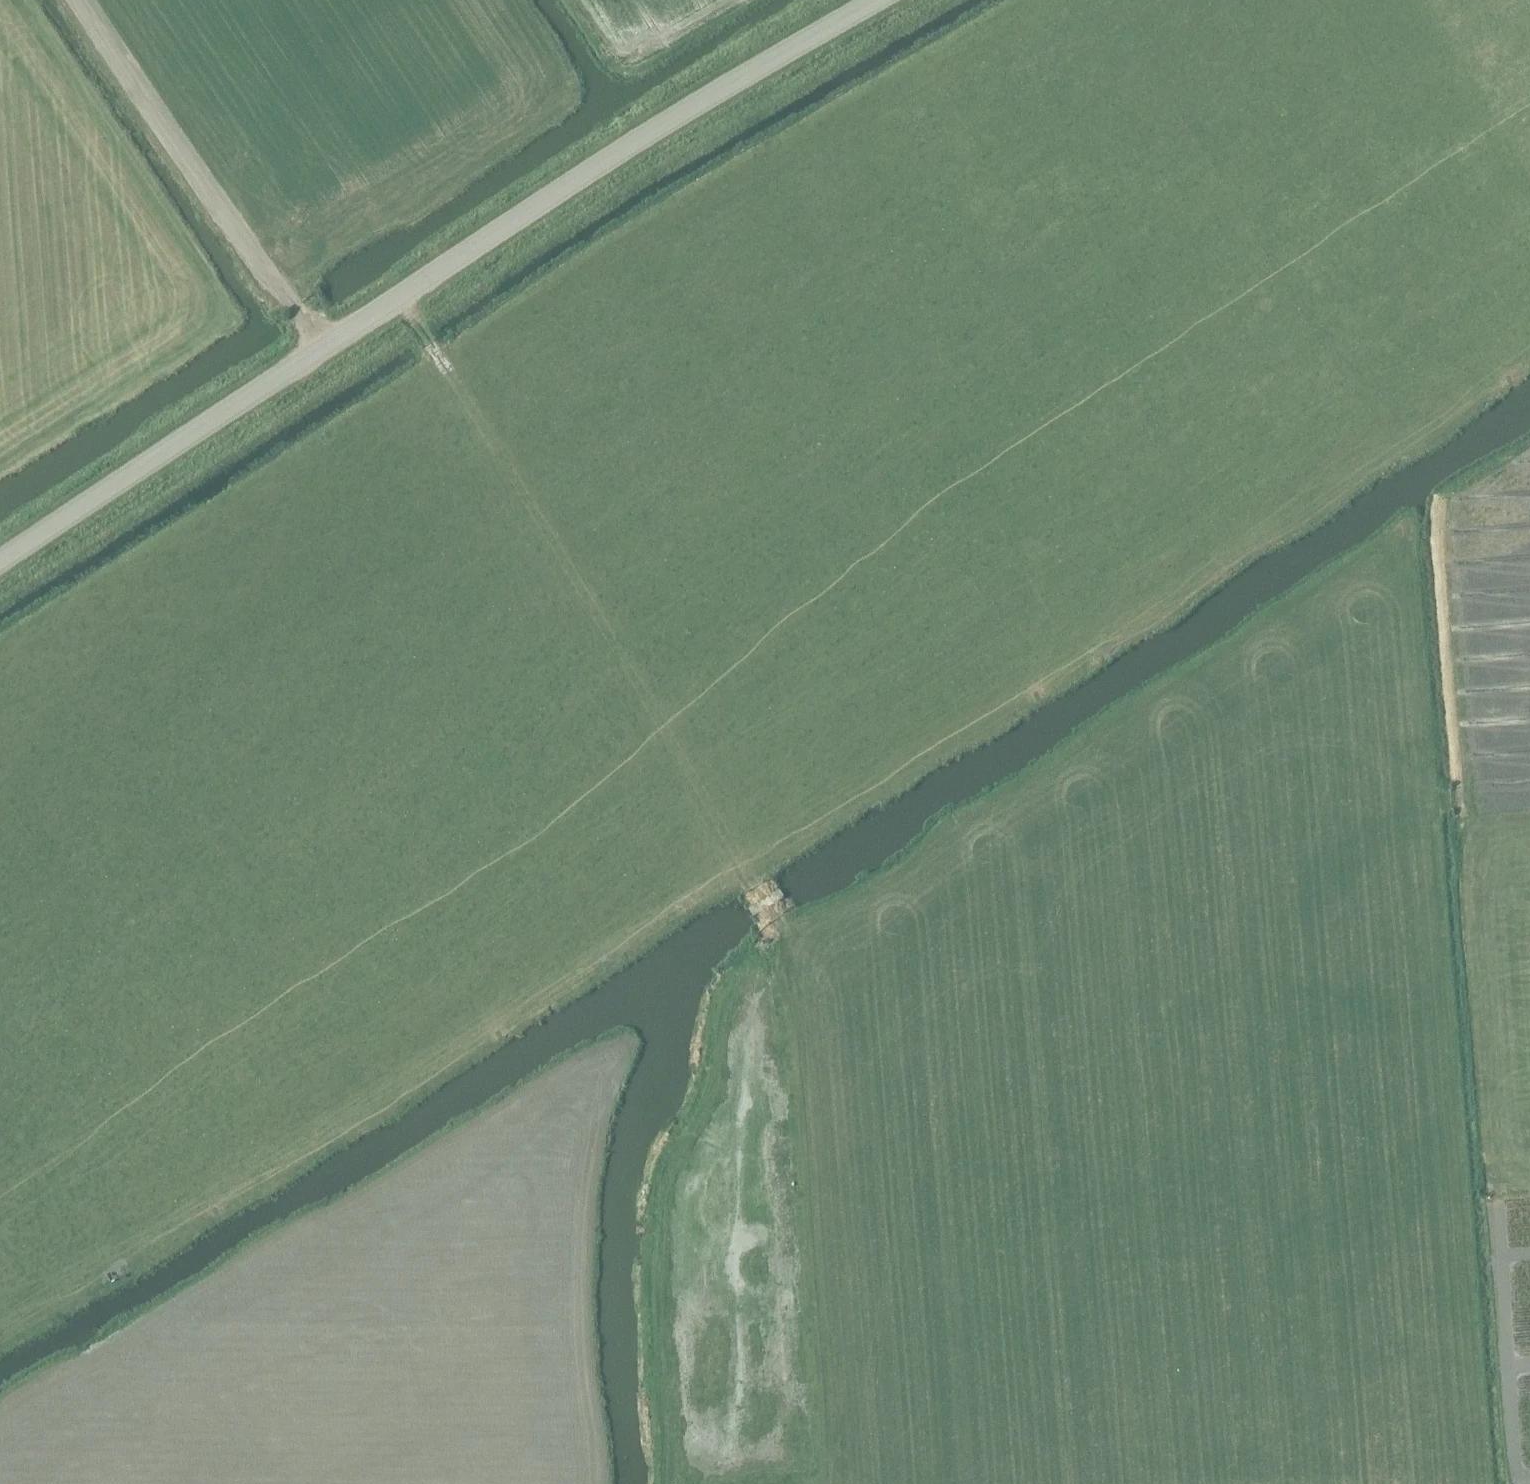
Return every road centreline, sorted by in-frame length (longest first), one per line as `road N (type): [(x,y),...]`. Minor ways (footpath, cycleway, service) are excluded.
road 1 (unclassified): [(0,563),(398,297),(874,0)]
road 2 (track): [(759,894),(655,700),(398,297)]
road 3 (track): [(67,0),(255,277),(281,293),(320,348)]

